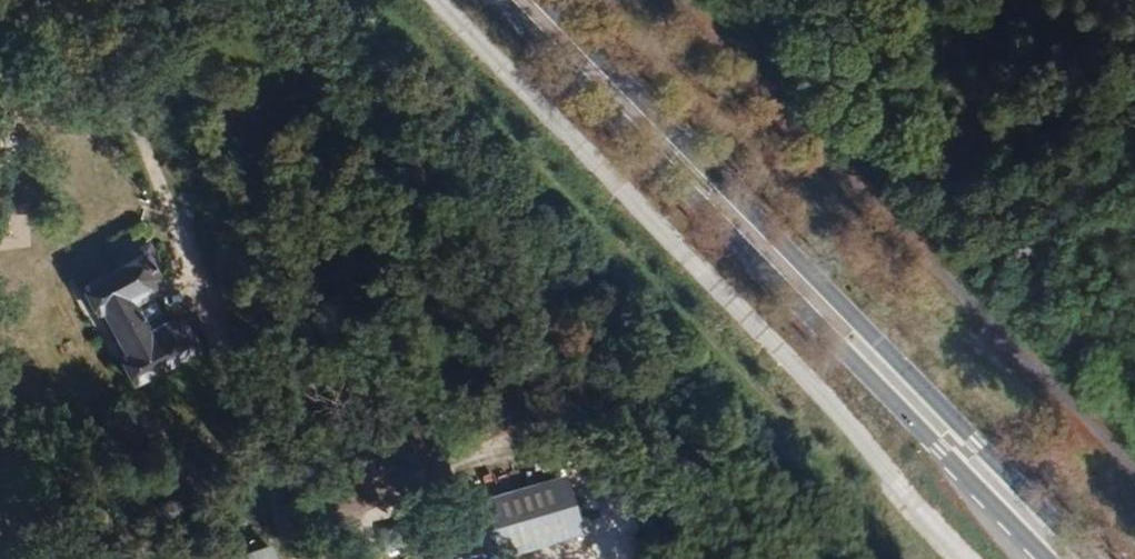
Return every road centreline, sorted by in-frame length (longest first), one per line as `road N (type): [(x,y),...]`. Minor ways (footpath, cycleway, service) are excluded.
road 1 (primary): [(1087,558),(543,0)]
road 2 (primary): [(498,0),(1033,558)]

